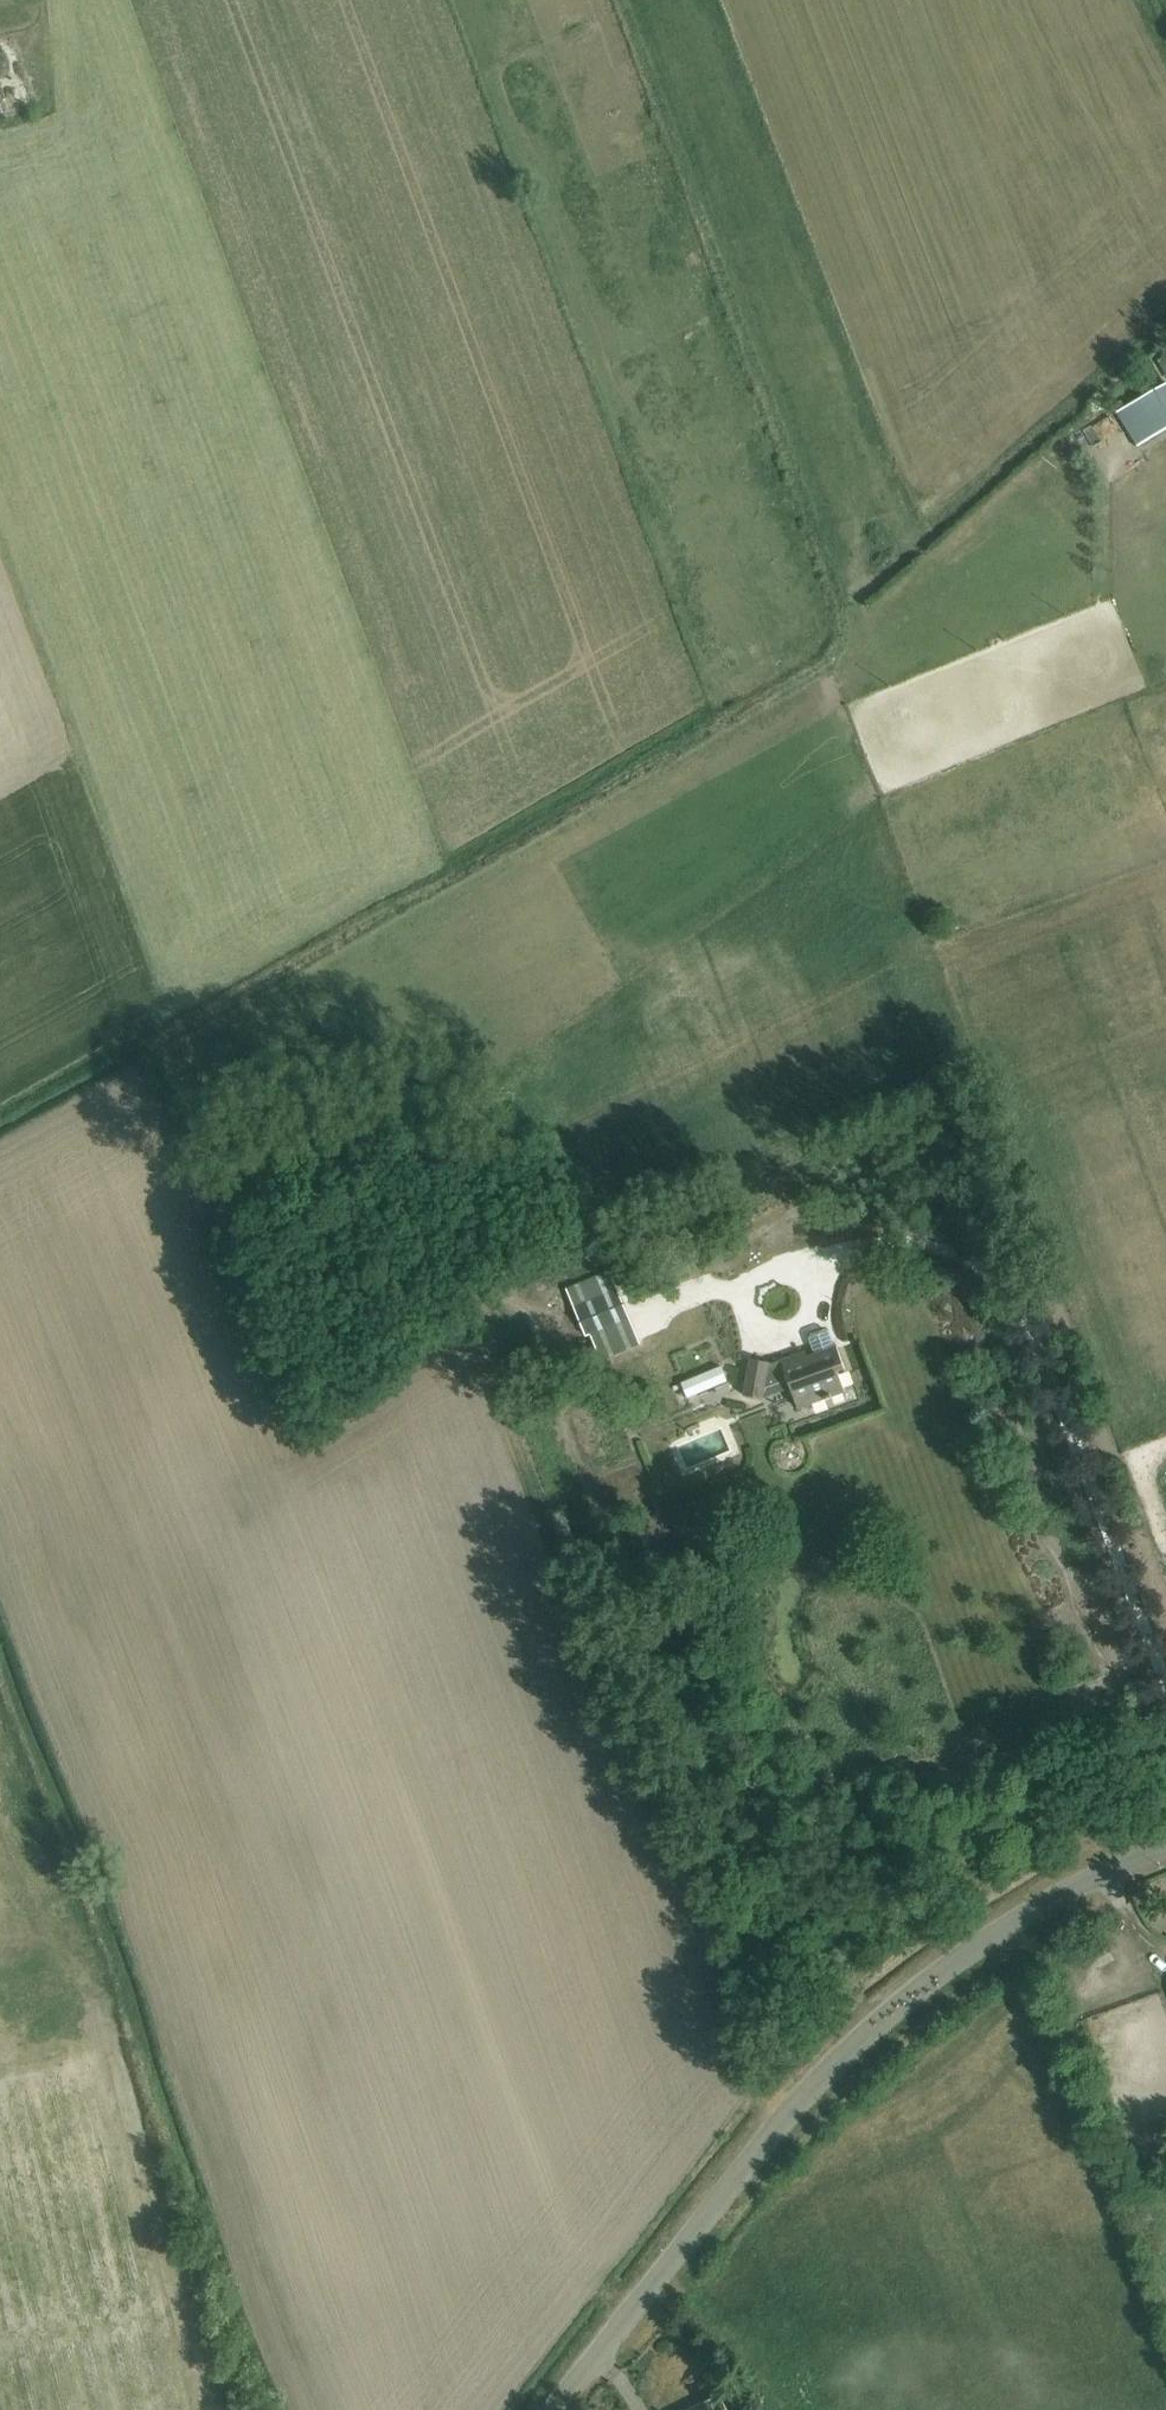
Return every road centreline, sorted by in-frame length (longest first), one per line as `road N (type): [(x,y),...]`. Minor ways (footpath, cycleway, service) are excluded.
road 1 (unclassified): [(552,2409),(835,2061),(979,1943),(1165,1846)]

